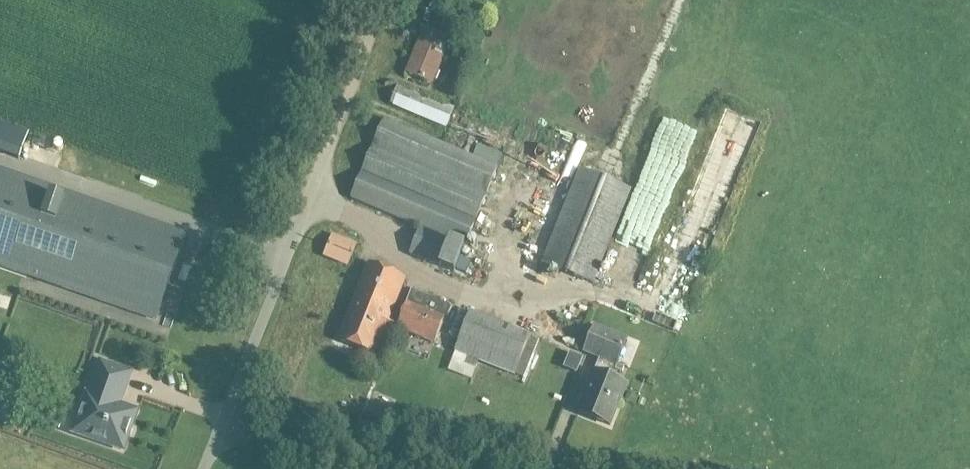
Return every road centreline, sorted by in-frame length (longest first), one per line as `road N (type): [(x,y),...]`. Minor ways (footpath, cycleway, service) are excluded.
road 1 (unclassified): [(204,468),(330,140)]
road 2 (track): [(220,429),(395,468)]
road 3 (track): [(330,140),(384,0)]

